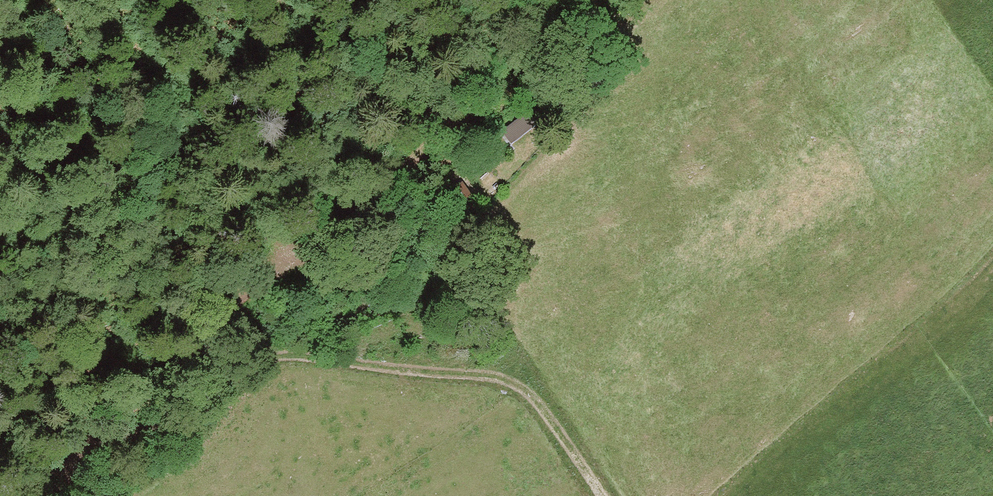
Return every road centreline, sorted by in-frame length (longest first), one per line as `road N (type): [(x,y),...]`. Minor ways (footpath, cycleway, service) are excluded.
road 1 (track): [(84,459),(283,273),(389,194),(596,0)]
road 2 (track): [(84,459),(245,373),(301,356),(490,374),(526,387),(604,495)]

